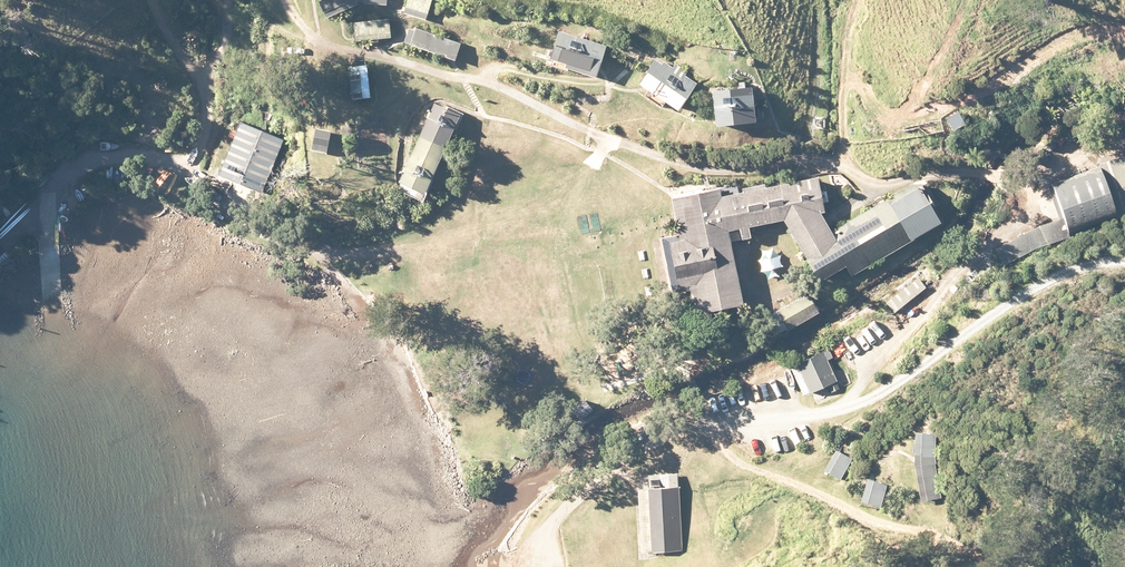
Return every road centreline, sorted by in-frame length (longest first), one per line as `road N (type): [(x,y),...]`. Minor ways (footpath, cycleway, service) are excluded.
road 1 (unclassified): [(841,409),(1022,225),(1036,204),(1029,188),(1003,173),(943,172),(899,182),(805,158),(730,170),(636,154),(510,91),(311,35),(288,0)]
road 2 (unclassified): [(841,409),(871,400),(1068,273),(1124,271)]

